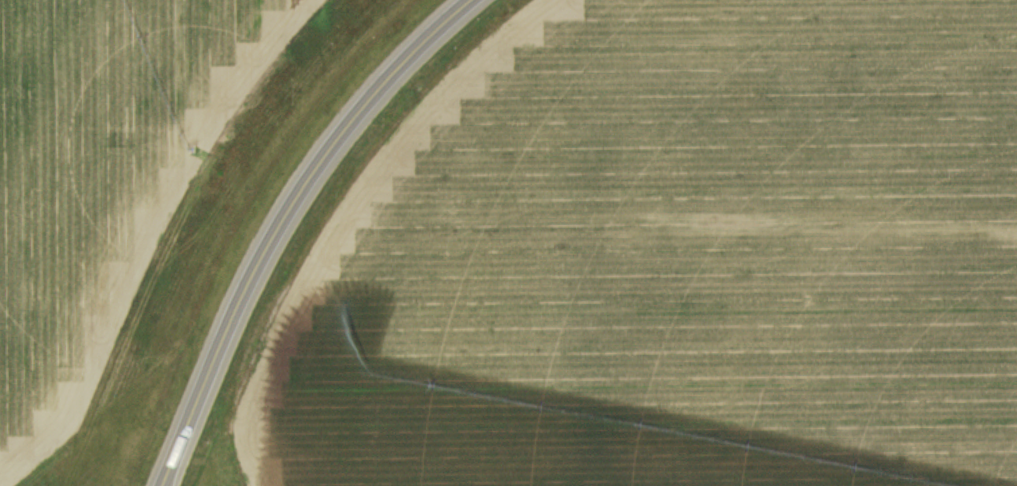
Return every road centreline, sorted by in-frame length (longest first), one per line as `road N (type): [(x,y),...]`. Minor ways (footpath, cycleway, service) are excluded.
road 1 (trunk): [(160,485),(257,257),(297,192),(415,45),(465,0)]

